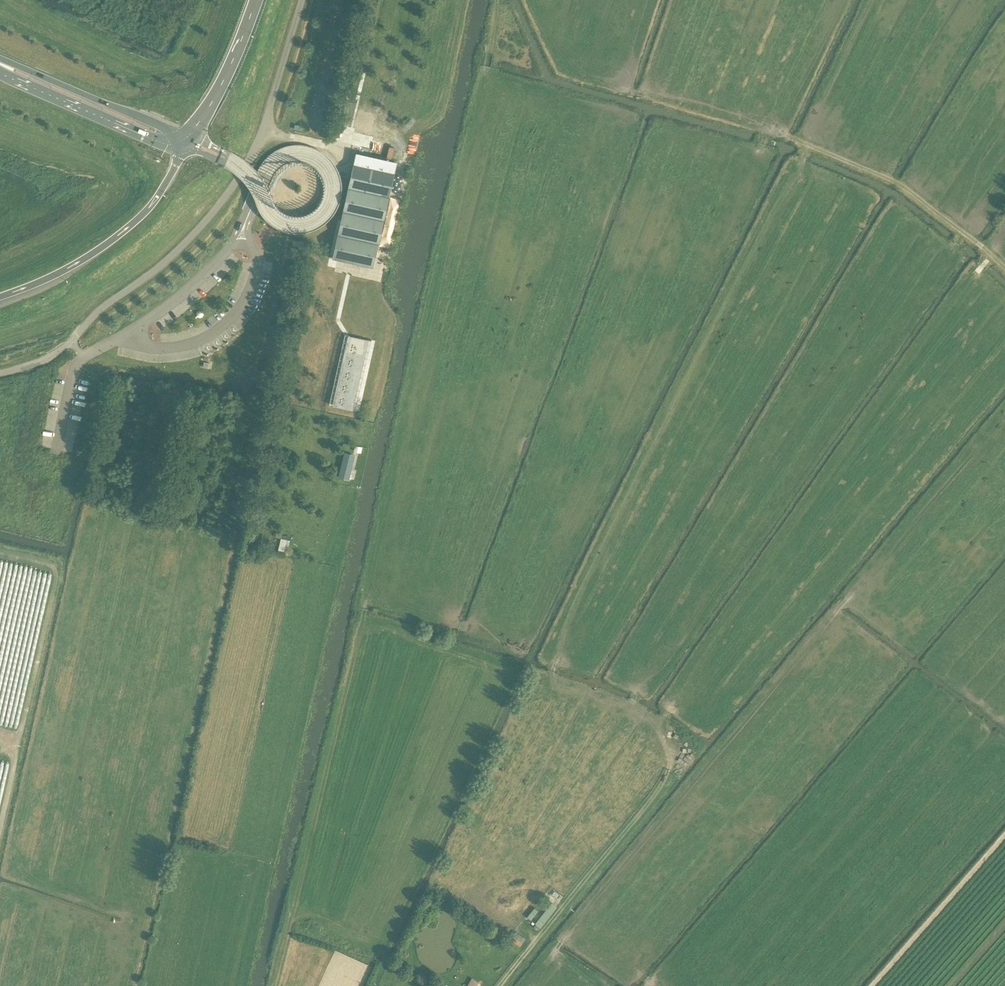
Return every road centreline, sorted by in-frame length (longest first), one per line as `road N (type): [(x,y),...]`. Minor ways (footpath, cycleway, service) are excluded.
road 1 (track): [(1004,418),(528,985)]
road 2 (unclassified): [(0,373),(54,355),(96,312),(173,257),(228,196),(250,158),(303,0)]
road 3 (track): [(1004,267),(903,185),(769,131),(627,90)]
road 4 (track): [(276,985),(372,584)]
road 5 (motorway): [(0,297),(65,270),(120,234),(157,197),(184,149)]
road 6 (secondary): [(191,137),(0,59)]
road 7 (secondary): [(0,71),(184,149)]
road 8 (motorway): [(191,137),(256,0)]

